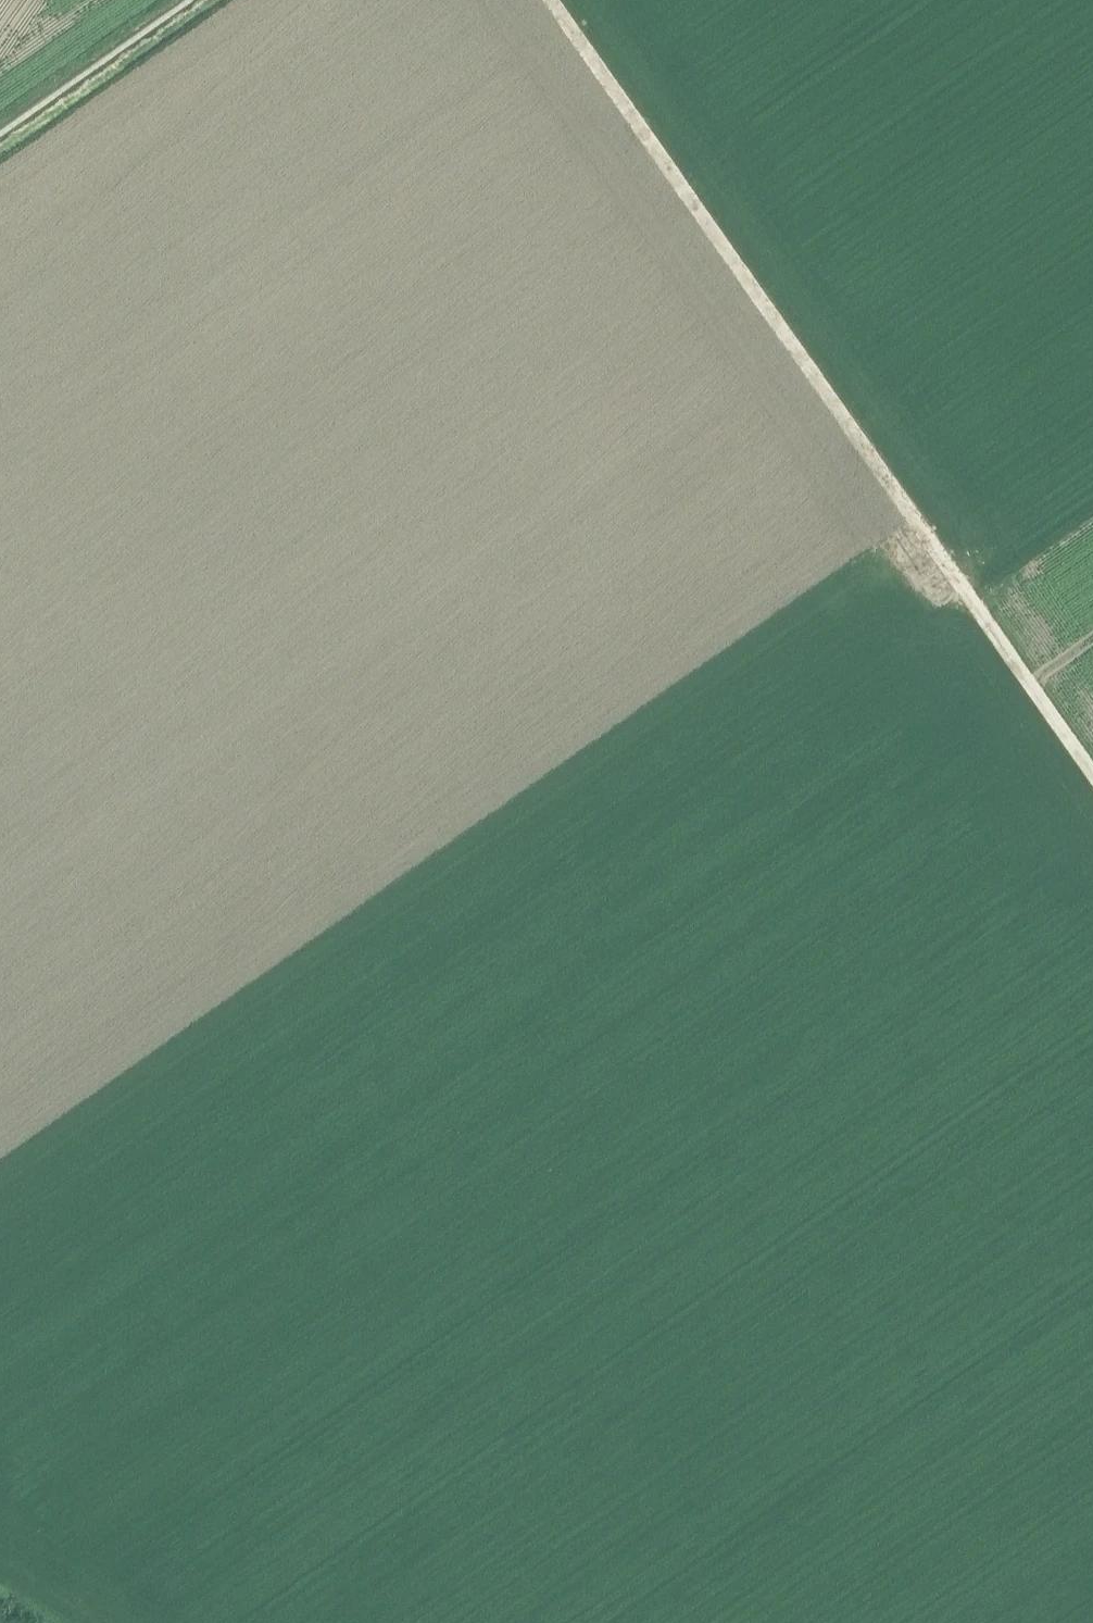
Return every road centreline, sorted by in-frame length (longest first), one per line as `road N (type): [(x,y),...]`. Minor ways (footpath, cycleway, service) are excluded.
road 1 (track): [(1092,772),(551,0)]

